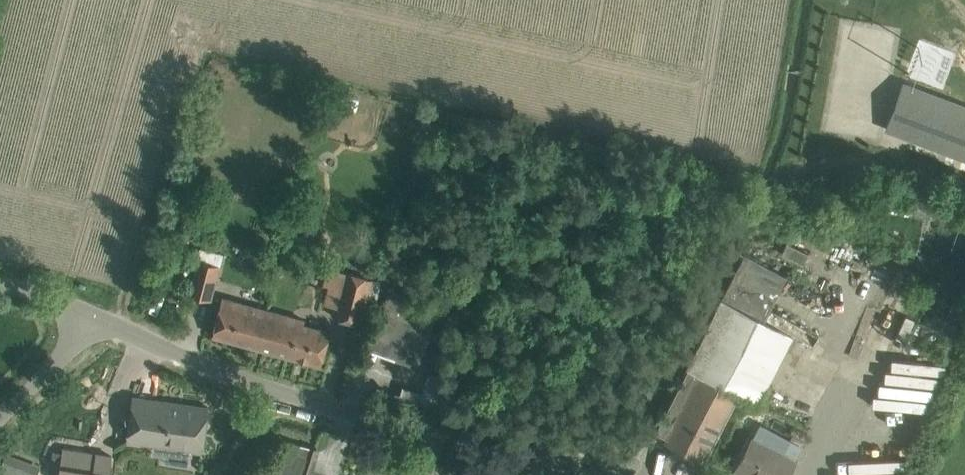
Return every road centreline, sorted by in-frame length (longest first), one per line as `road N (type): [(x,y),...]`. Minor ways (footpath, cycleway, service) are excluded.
road 1 (unclassified): [(74,318),(296,402),(538,474)]
road 2 (unclassified): [(0,413),(74,318)]

